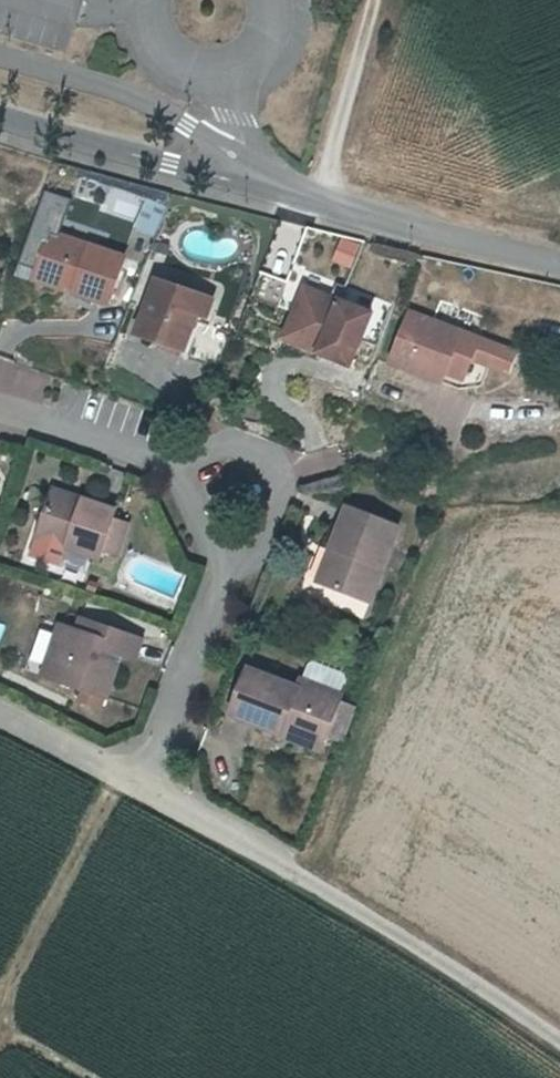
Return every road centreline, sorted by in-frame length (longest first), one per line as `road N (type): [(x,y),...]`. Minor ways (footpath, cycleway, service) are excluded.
road 1 (residential): [(138,783),(217,590),(217,551),(198,508),(172,478),(0,410)]
road 2 (unclassified): [(323,205),(110,86),(0,55)]
road 3 (unclassified): [(0,112),(323,205)]
road 4 (unclassified): [(300,873),(559,1045)]
road 5 (residential): [(323,205),(559,266)]
road 6 (unclassified): [(378,0),(323,205)]
road 7 (residential): [(138,783),(300,873)]
road 8 (residential): [(0,714),(138,783)]

